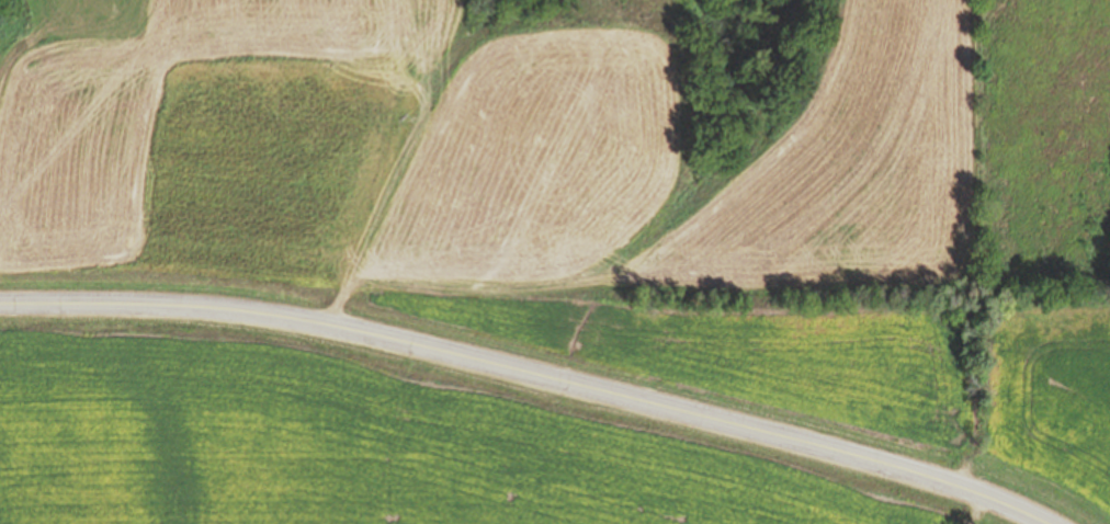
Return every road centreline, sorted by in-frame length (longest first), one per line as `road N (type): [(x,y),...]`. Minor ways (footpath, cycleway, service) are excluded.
road 1 (primary): [(1035,523),(888,465),(346,332),(199,312),(0,304)]

